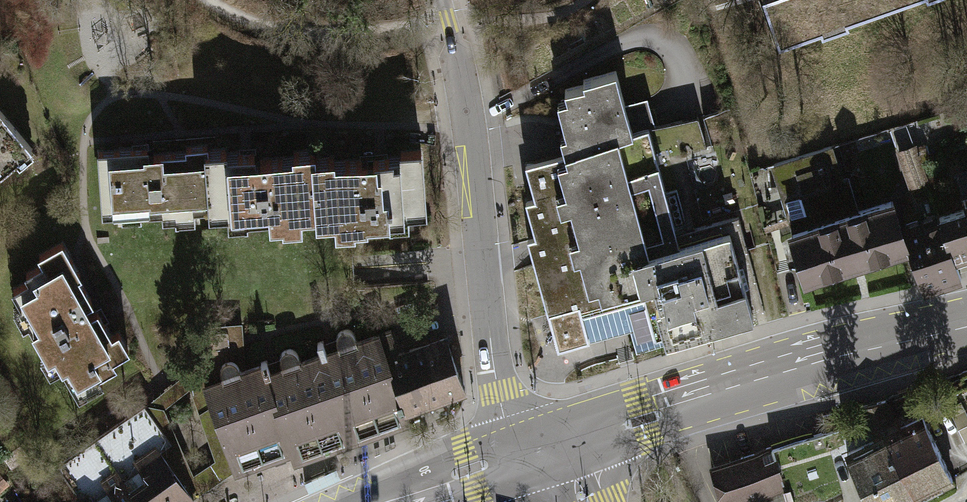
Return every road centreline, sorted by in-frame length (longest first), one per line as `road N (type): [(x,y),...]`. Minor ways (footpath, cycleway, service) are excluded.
road 1 (residential): [(439,0),(468,116),(499,392),(535,451)]
road 2 (secondary): [(535,451),(966,317)]
road 3 (secondary): [(390,501),(535,451)]

